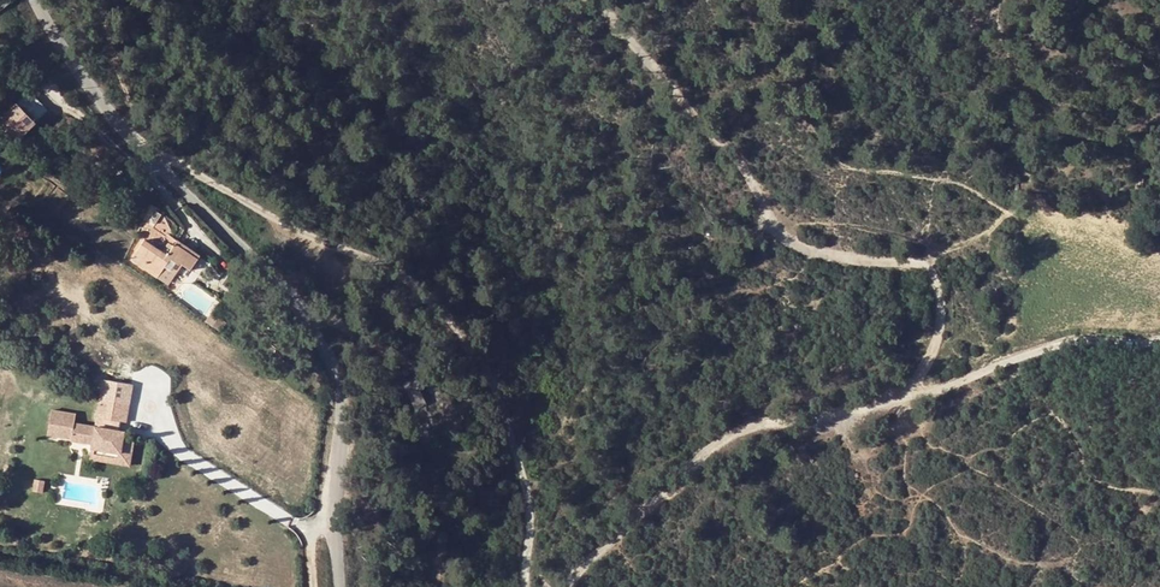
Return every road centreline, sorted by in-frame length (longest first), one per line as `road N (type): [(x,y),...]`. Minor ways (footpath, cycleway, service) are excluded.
road 1 (unclassified): [(33,0),(100,108),(278,281),(335,366),(342,393),(332,517),(340,586)]
road 2 (track): [(1159,342),(1089,341),(1017,356),(898,399),(759,424),(720,443),(679,487),(574,572),(570,586)]
road 3 (track): [(524,586),(529,512),(494,379),(464,335),(399,272),(299,240),(171,157),(148,158)]
road 4 (track): [(898,399),(924,372),(944,318),(937,280),(909,260),(831,256),(784,238),(736,155),(701,124),(602,0)]

